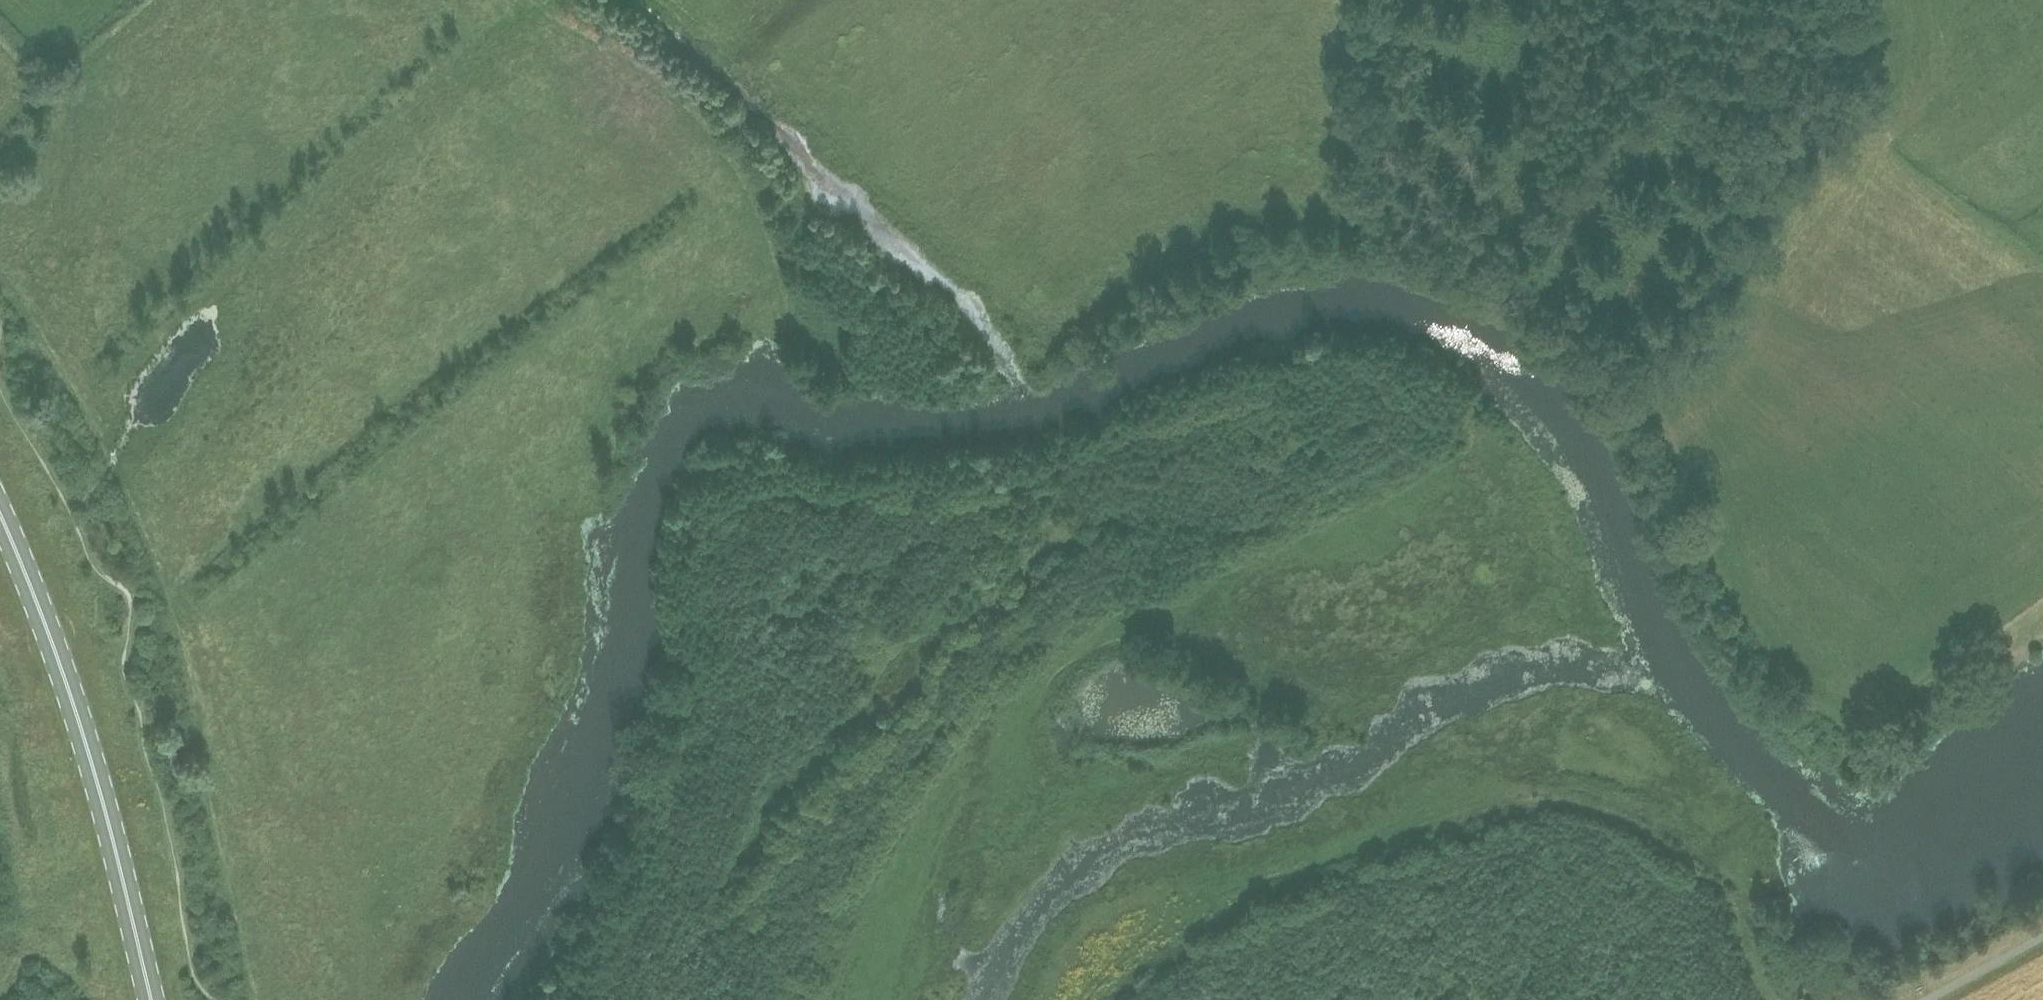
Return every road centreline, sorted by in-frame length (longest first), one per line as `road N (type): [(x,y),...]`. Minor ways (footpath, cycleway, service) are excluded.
road 1 (primary): [(151,999),(95,772),(0,514)]

